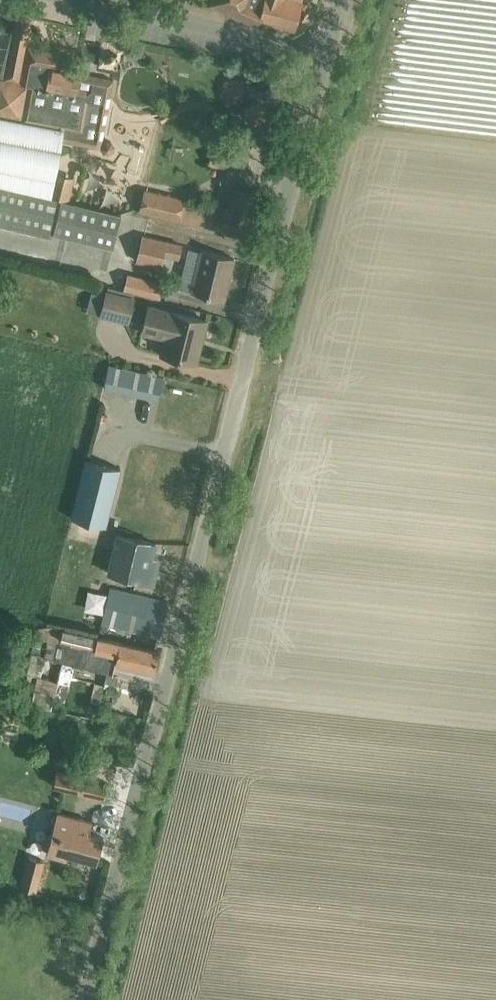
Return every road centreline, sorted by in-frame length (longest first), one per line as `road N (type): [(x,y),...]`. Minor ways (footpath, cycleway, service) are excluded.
road 1 (unclassified): [(83,999),(323,57)]
road 2 (unclassified): [(323,57),(83,0)]

